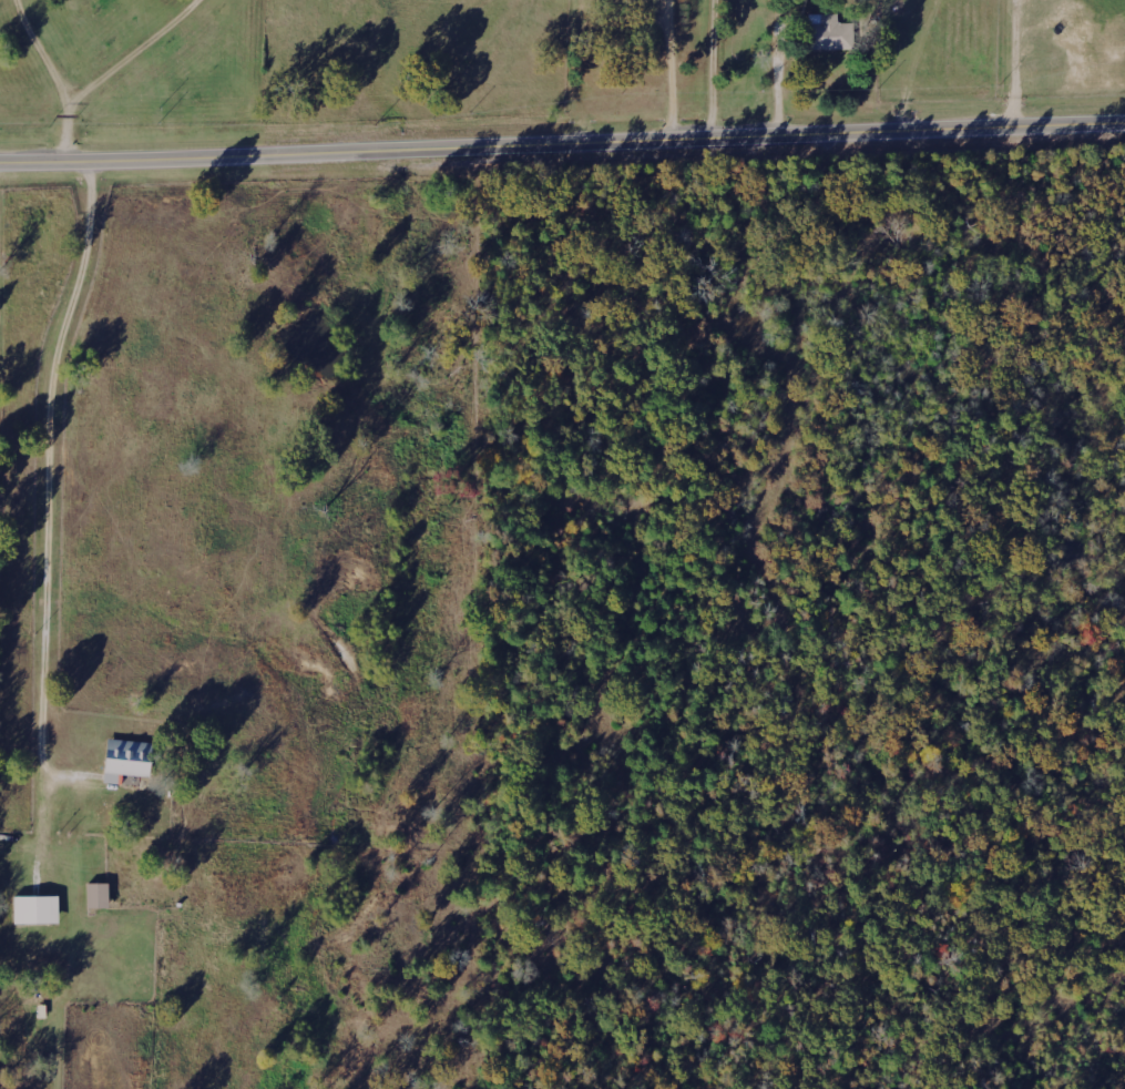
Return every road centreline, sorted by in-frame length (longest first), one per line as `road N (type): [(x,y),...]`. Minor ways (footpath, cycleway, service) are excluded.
road 1 (tertiary): [(0,160),(1124,123)]

